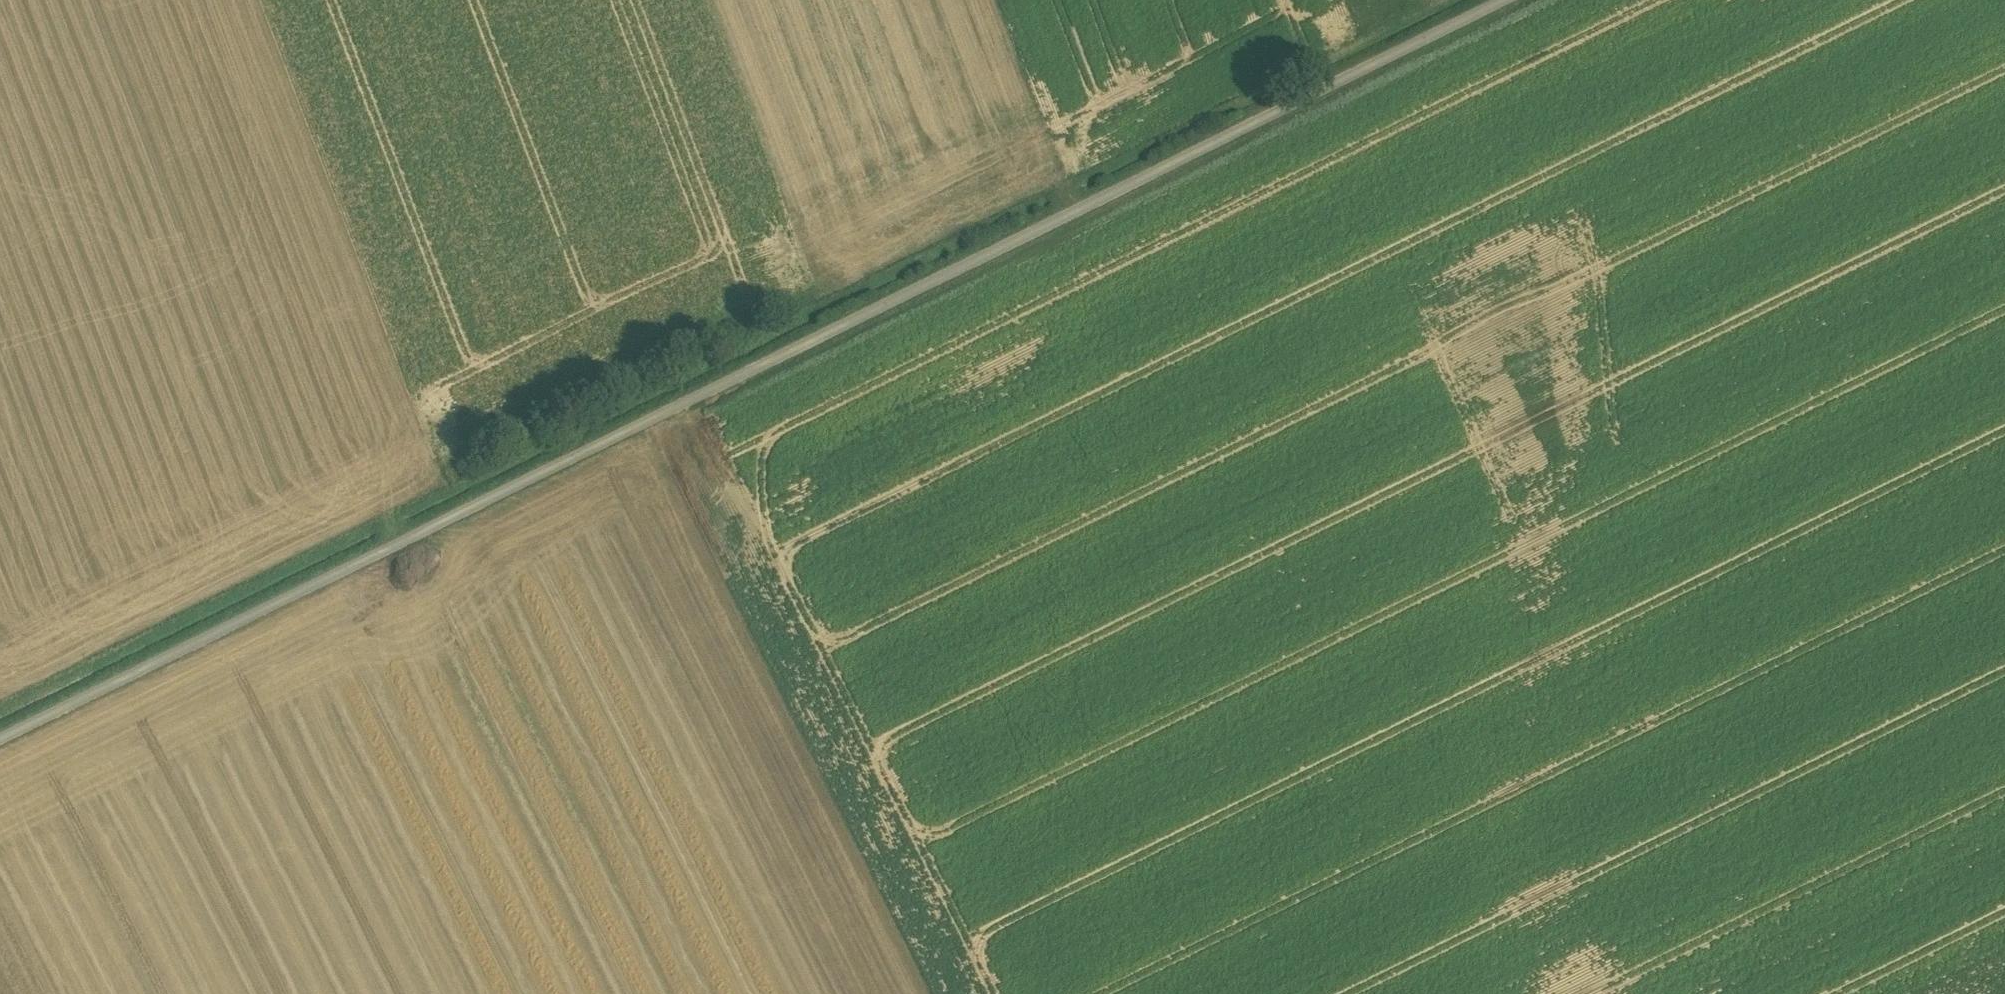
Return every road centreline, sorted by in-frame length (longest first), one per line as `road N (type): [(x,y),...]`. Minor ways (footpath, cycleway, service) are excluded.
road 1 (track): [(0,740),(1498,0)]

